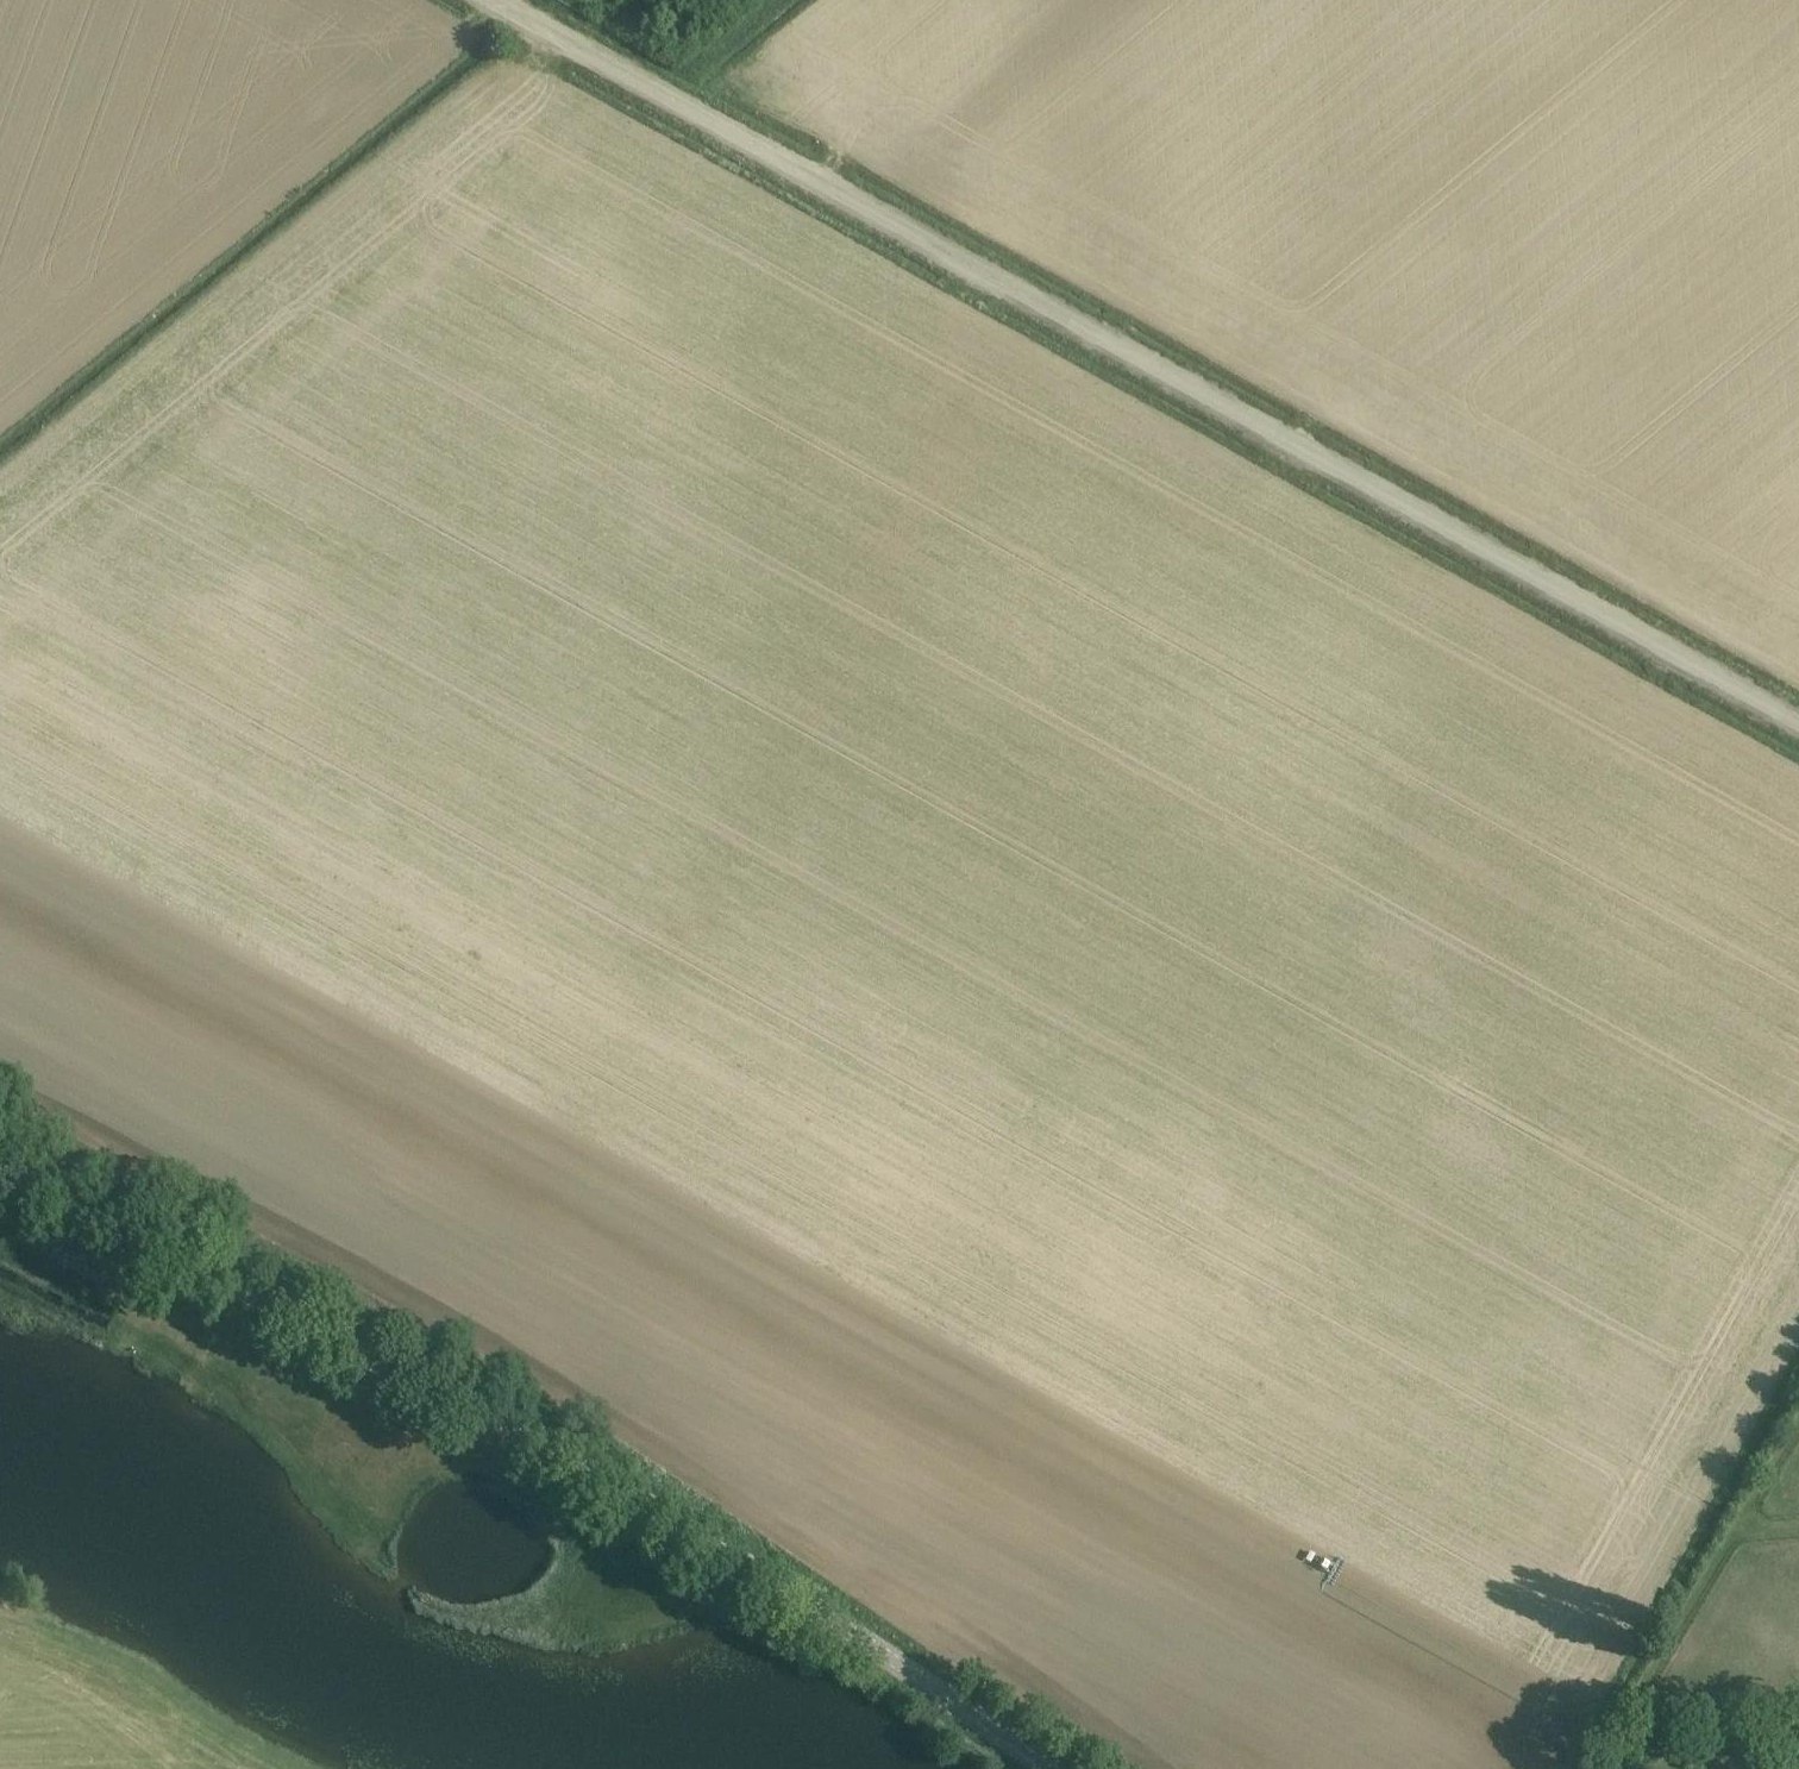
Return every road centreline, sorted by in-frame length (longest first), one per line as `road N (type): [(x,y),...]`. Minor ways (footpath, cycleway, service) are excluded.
road 1 (unclassified): [(1798,722),(503,0)]
road 2 (tertiary): [(1048,1768),(671,1520),(508,1428),(0,1174)]

